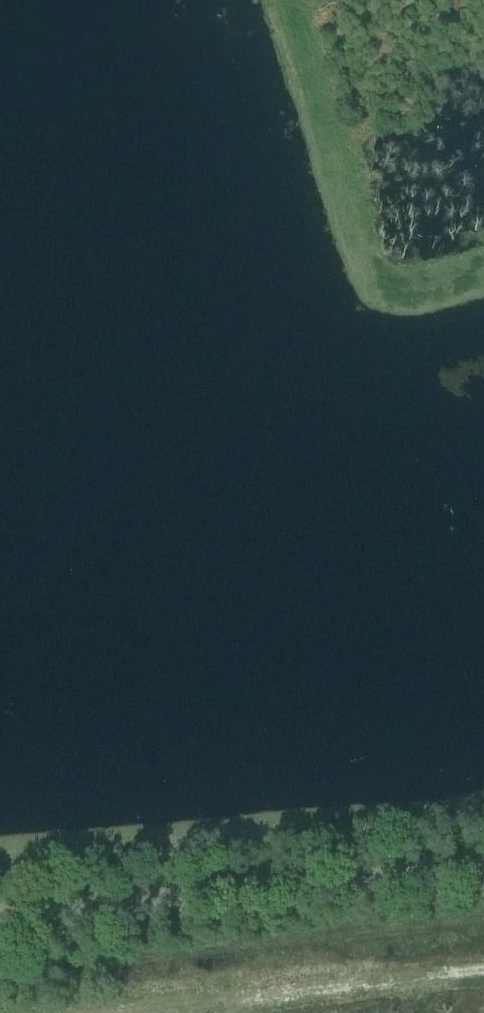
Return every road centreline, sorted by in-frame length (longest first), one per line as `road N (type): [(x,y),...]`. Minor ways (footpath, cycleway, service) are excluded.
road 1 (unclassified): [(0,917),(483,868)]

